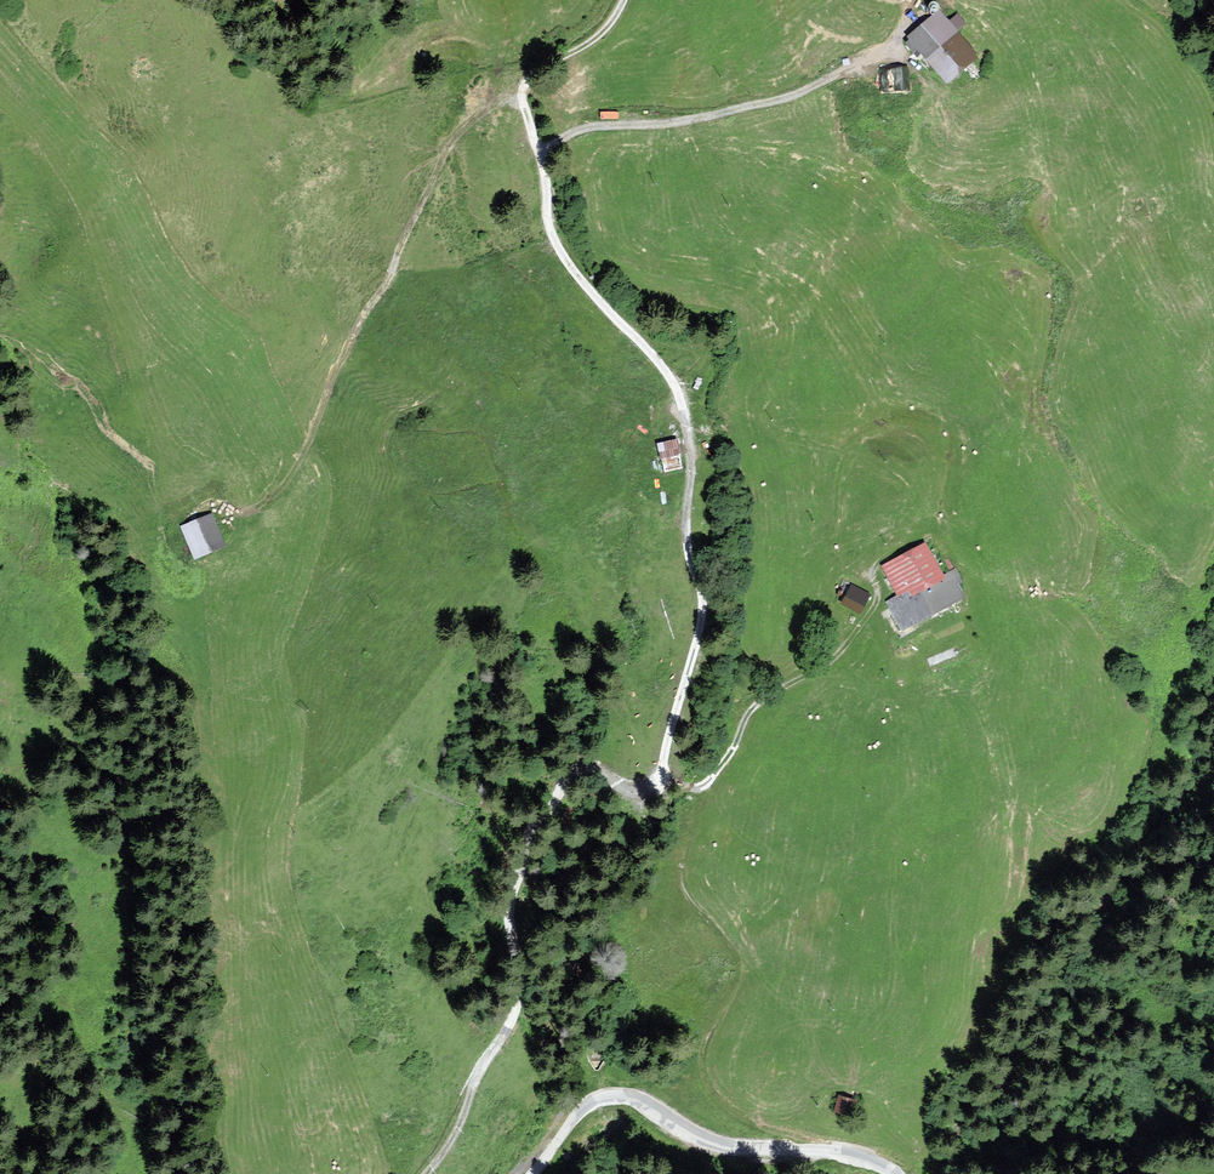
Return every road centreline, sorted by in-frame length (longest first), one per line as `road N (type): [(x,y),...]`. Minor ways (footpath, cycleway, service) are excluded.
road 1 (track): [(424,1173),(460,1127),(482,1069),(516,1015),(536,871),(526,803),(547,766),(582,765),(641,796),(658,789),(705,615),(682,534),(690,468),(671,374),(562,258),(548,221),(549,180),(521,92),(530,73),(608,30),(623,0)]
road 2 (track): [(834,1153),(732,1113),(714,1095),(701,1069),(705,1039),(744,982),(745,963),(688,894),(681,868),(725,762),(762,699),(844,650),(882,585)]
road 3 (track): [(243,515),(275,495),(297,465),(455,139),(485,112),(522,97)]
road 4 (unclassified): [(896,1173),(834,1153),(734,1147),(621,1096),(586,1107),(534,1173)]
road 5 (track): [(540,151),(585,129),(746,113),(894,52)]

